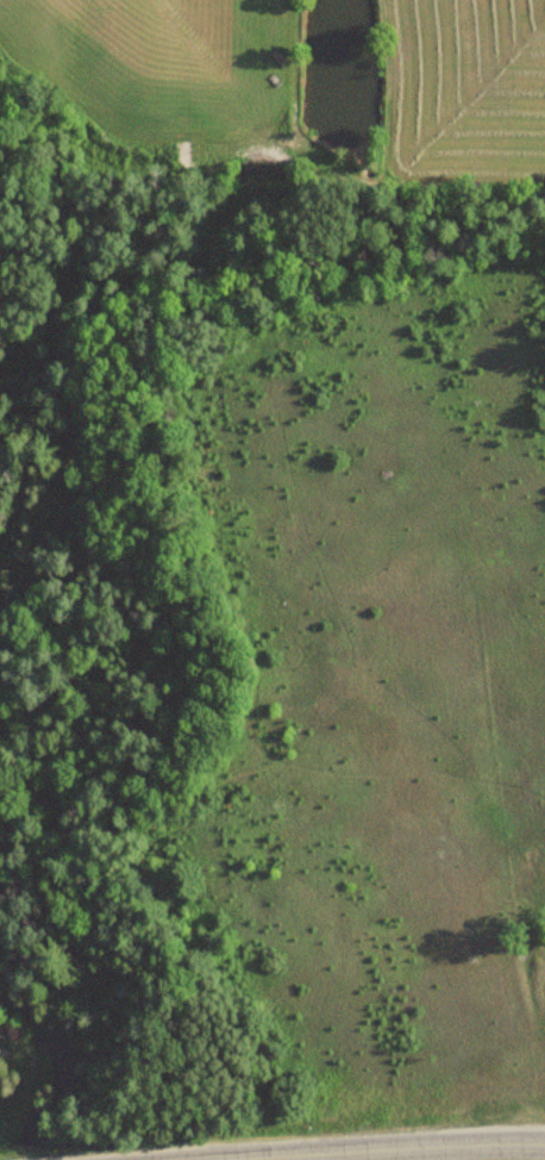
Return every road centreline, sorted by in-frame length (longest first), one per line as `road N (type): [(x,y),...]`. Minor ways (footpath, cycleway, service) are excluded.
road 1 (tertiary): [(225,1159),(544,1143)]

